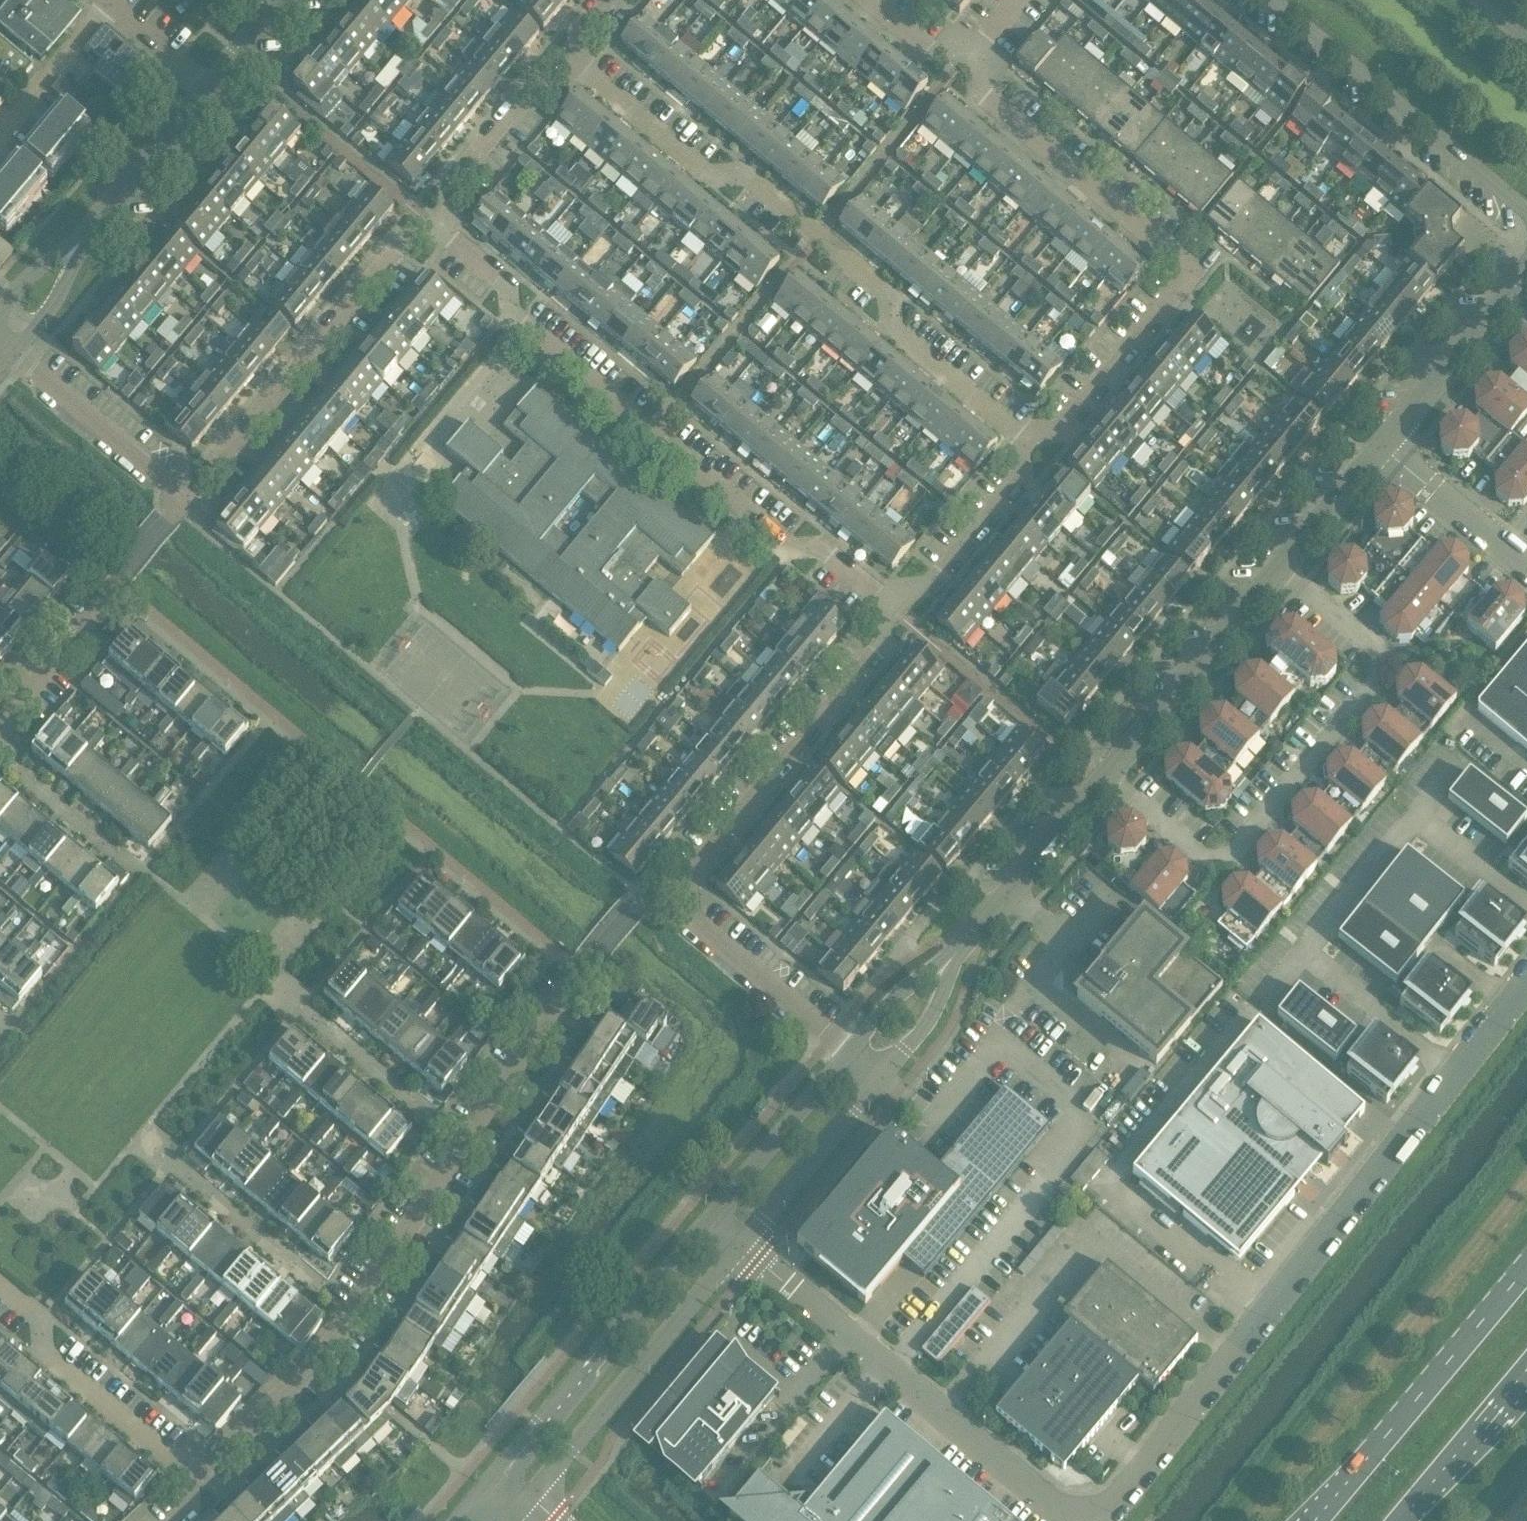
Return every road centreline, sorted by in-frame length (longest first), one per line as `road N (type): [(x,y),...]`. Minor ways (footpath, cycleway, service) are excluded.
road 1 (unclassified): [(744,1249),(1057,1510),(1117,1505),(1526,981)]
road 2 (residential): [(194,1482),(324,1356),(580,969),(640,906),(669,899)]
road 3 (residential): [(894,607),(821,549),(794,548),(653,433),(511,313),(501,281),(426,218)]
road 4 (residential): [(1027,439),(892,327),(890,293),(748,178),(710,176),(565,56)]
road 5 (residential): [(1027,439),(1065,428),(1191,270),(956,71)]
road 6 (residential): [(1110,779),(1204,859),(1226,861),(1240,852),(1387,668),(1382,651),(1285,568)]
road 7 (residential): [(669,899),(880,649),(894,607)]
road 8 (residential): [(187,496),(426,218)]
road 9 (primary): [(1526,1269),(1312,1520)]
road 10 (tertiary): [(532,1501),(744,1249)]
road 11 (tertiary): [(1274,0),(1526,209)]
road 12 (tertiary): [(712,1224),(507,1468)]
road 13 (residential): [(194,1482),(55,1365),(43,1320),(0,1284)]
road 14 (tertiary): [(1110,779),(1285,568)]
road 15 (residential): [(894,607),(910,588),(935,585),(1021,482),(1027,439)]
road 16 (tertiary): [(852,1049),(712,1224)]
road 17 (tertiary): [(744,1249),(885,1075)]
road 18 (residential): [(187,496),(14,355)]
road 19 (tertiary): [(1384,449),(1526,279)]
road 20 (residential): [(426,218),(565,56)]
road 21 (residential): [(835,1033),(669,899)]
road 22 (tertiary): [(974,931),(1110,779)]
road 23 (primary): [(1407,1520),(1526,1376)]
road 24 (unclassified): [(1526,568),(1384,449)]
road 25 (residential): [(0,727),(115,583)]
road 26 (residential): [(93,230),(212,93)]
road 27 (residential): [(0,145),(112,6)]
road 28 (tertiary): [(885,1075),(933,1018),(974,931)]
road 29 (tertiary): [(974,931),(907,987),(852,1049)]
road 30 (tertiary): [(1285,568),(1384,449)]
road 31 (residential): [(14,355),(49,313),(93,230)]
road 32 (residential): [(212,93),(112,6)]
road 33 (residential): [(93,230),(71,253),(38,267),(0,310)]

